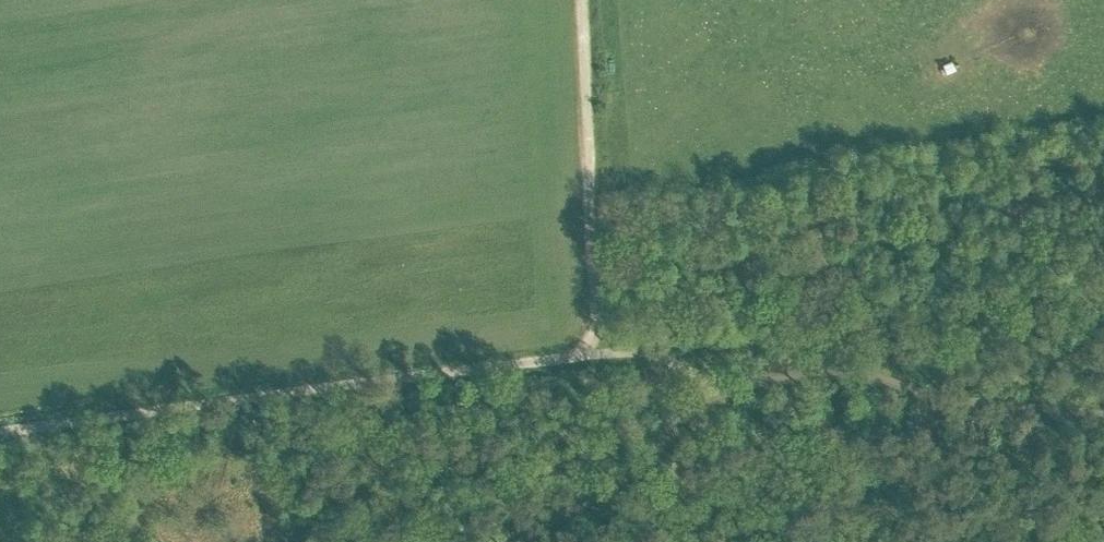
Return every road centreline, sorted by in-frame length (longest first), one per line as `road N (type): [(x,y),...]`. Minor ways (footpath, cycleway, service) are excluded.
road 1 (track): [(584,0),(598,353)]

